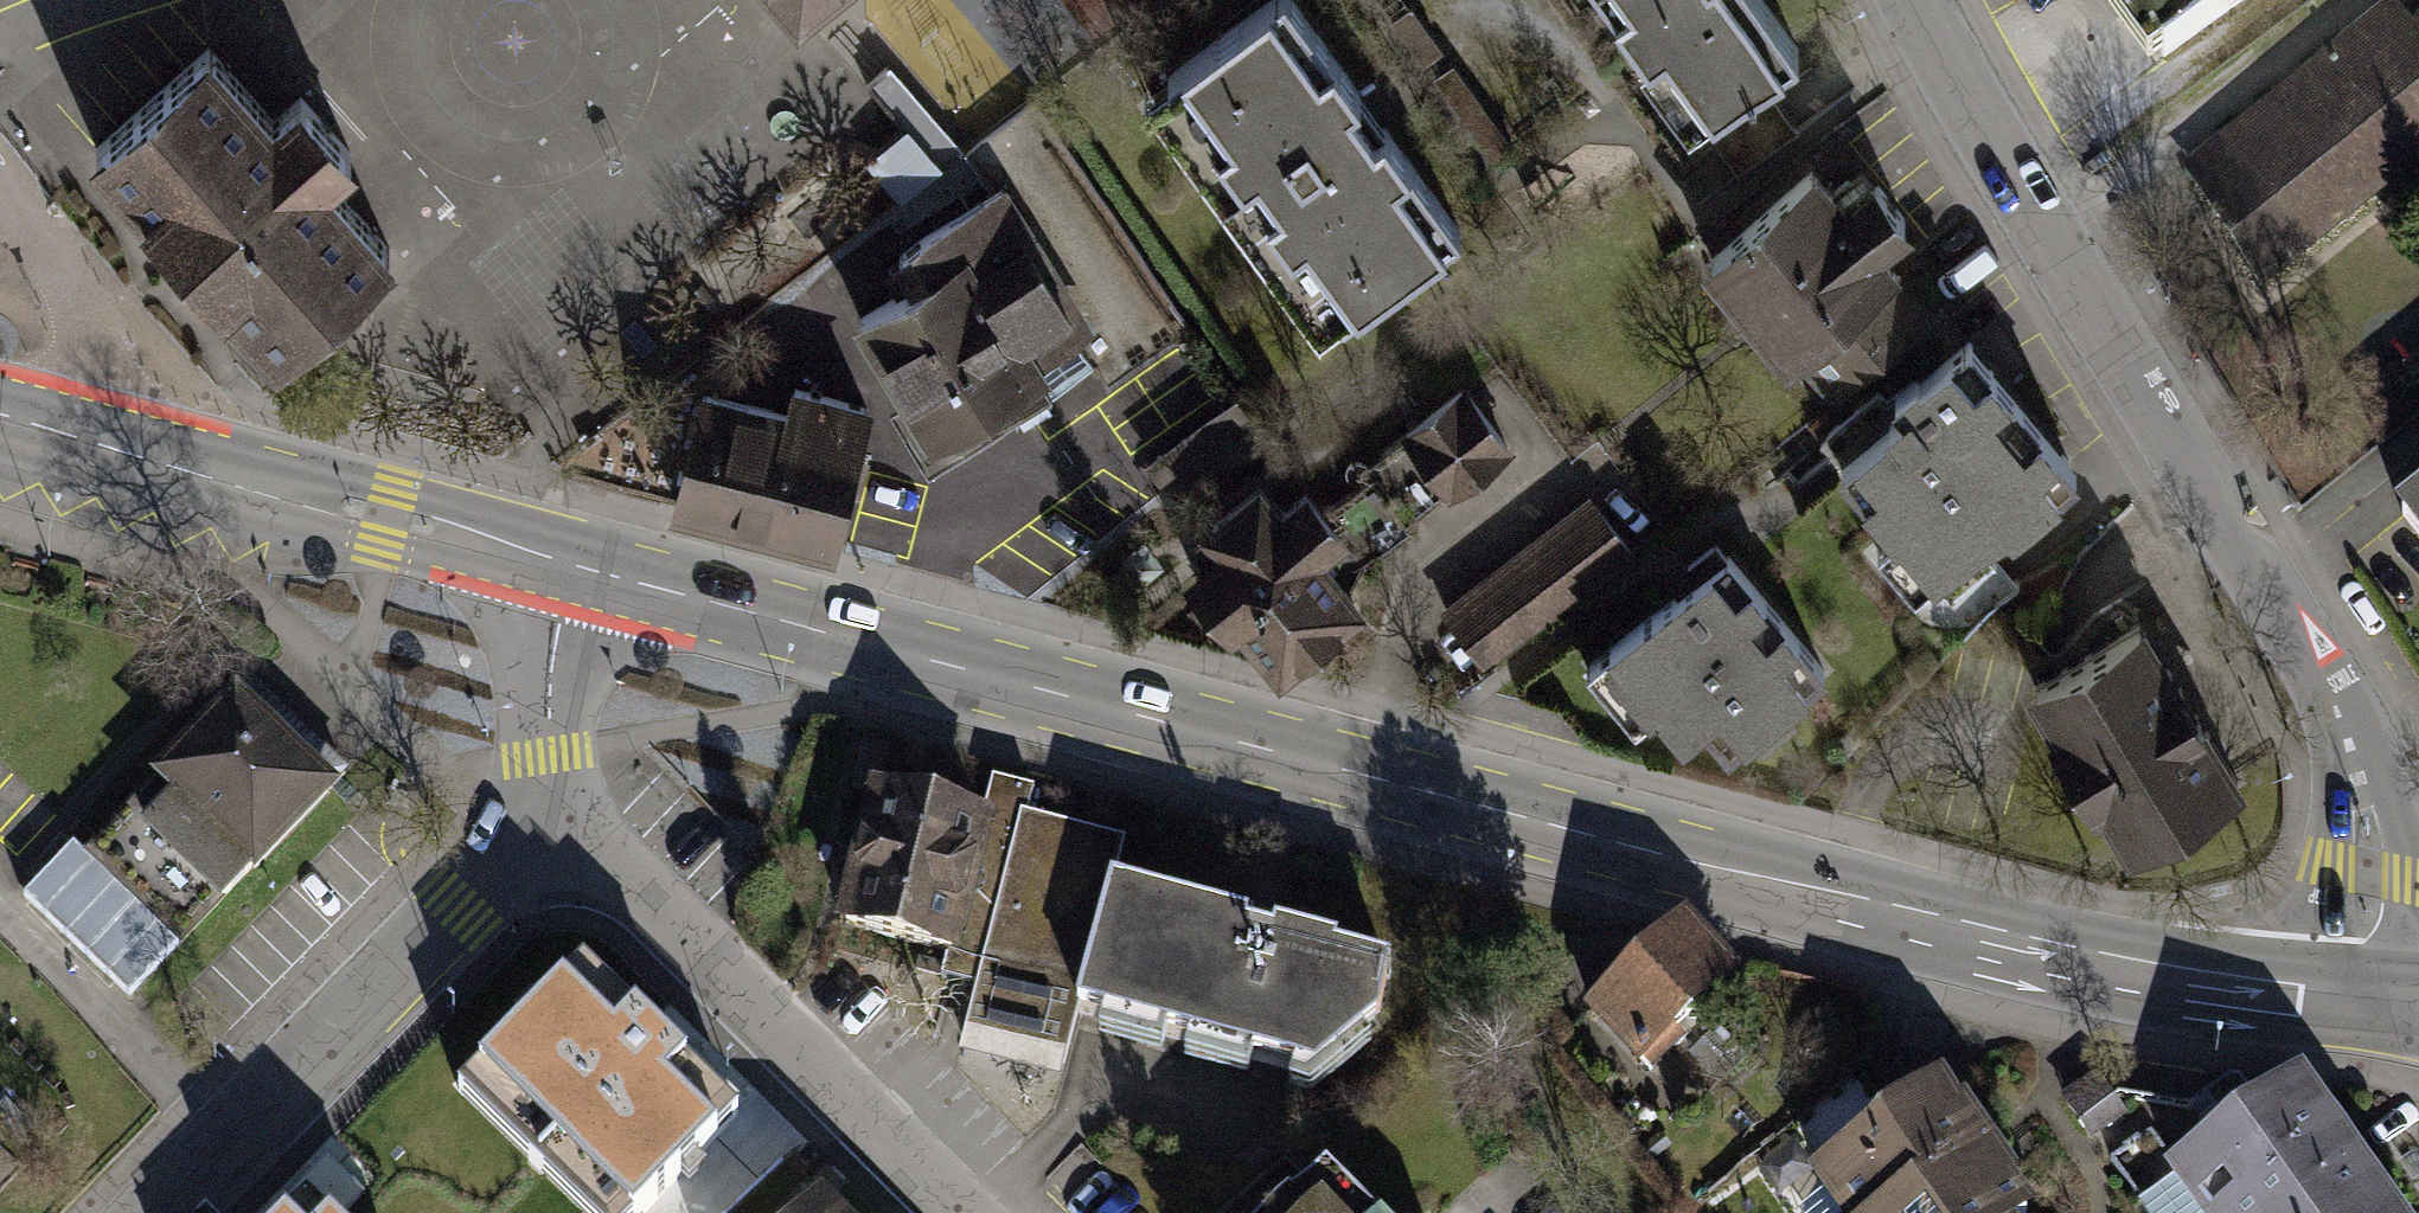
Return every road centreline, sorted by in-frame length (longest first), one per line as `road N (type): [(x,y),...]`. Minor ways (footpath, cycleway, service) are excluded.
road 1 (tertiary): [(560,565),(2139,967),(2361,995)]
road 2 (residential): [(2361,995),(2369,871),(2360,789),(2326,681),(1917,0)]
road 3 (residential): [(551,819),(945,1212)]
road 4 (residential): [(162,1212),(551,819)]
road 5 (tertiary): [(69,435),(560,565)]
road 6 (residential): [(0,185),(42,240),(83,335),(88,352),(69,435)]
road 7 (residential): [(551,819),(545,754),(560,565)]

